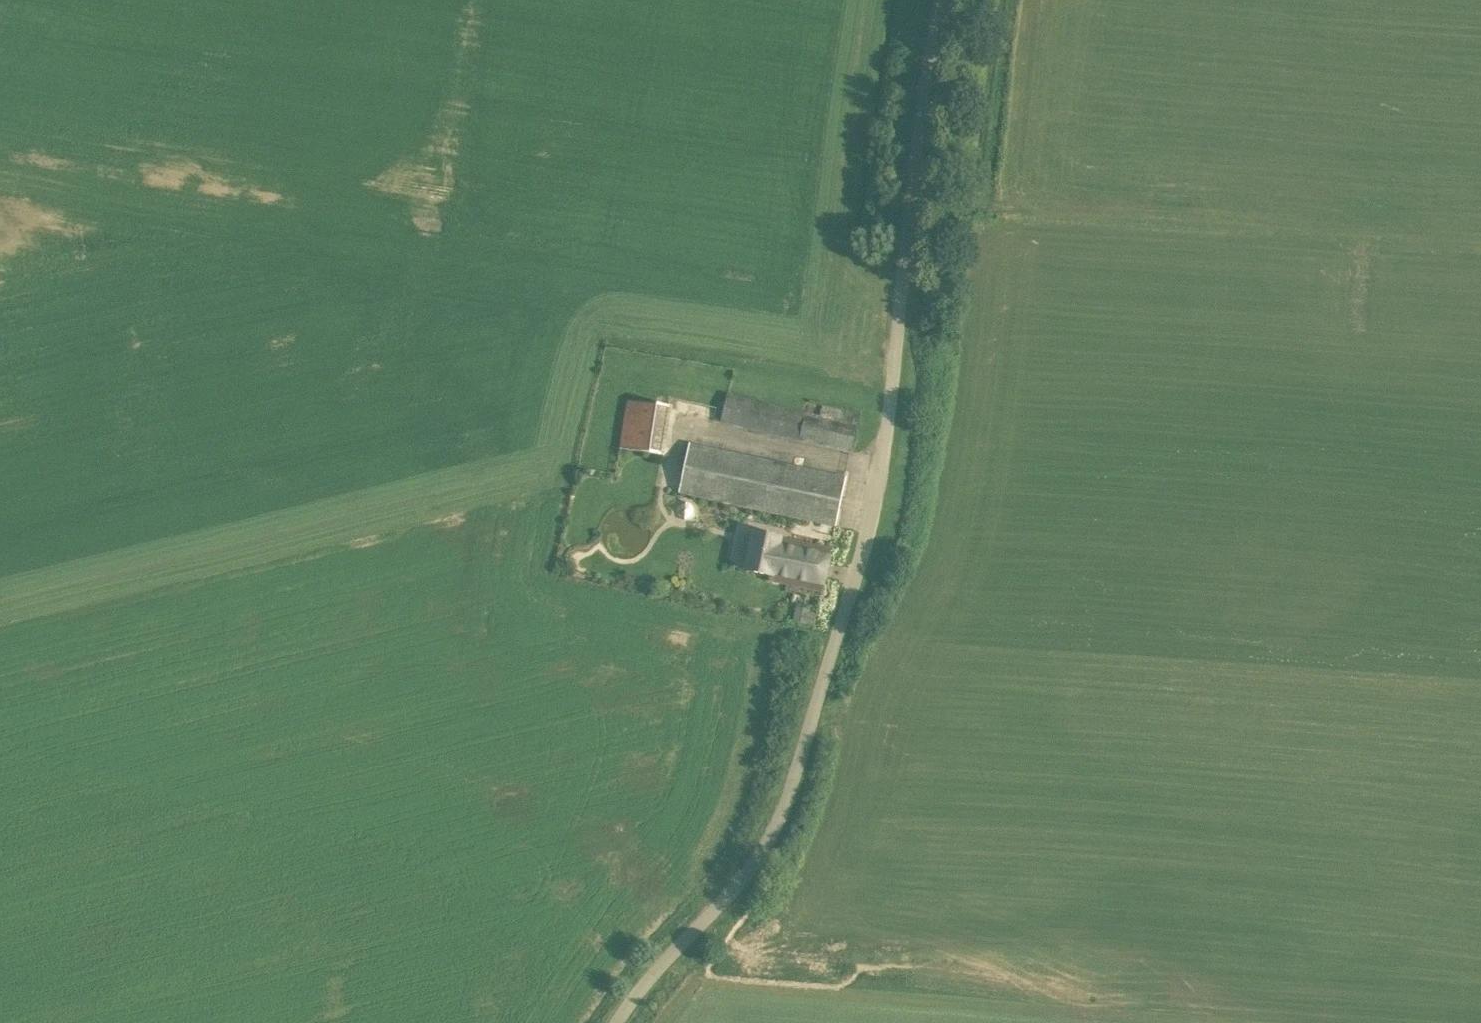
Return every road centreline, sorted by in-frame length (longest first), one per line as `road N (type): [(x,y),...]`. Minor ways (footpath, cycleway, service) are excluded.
road 1 (unclassified): [(618,1022),(641,984),(705,919),(762,843),(849,596),(885,447),(904,224),(940,0)]

